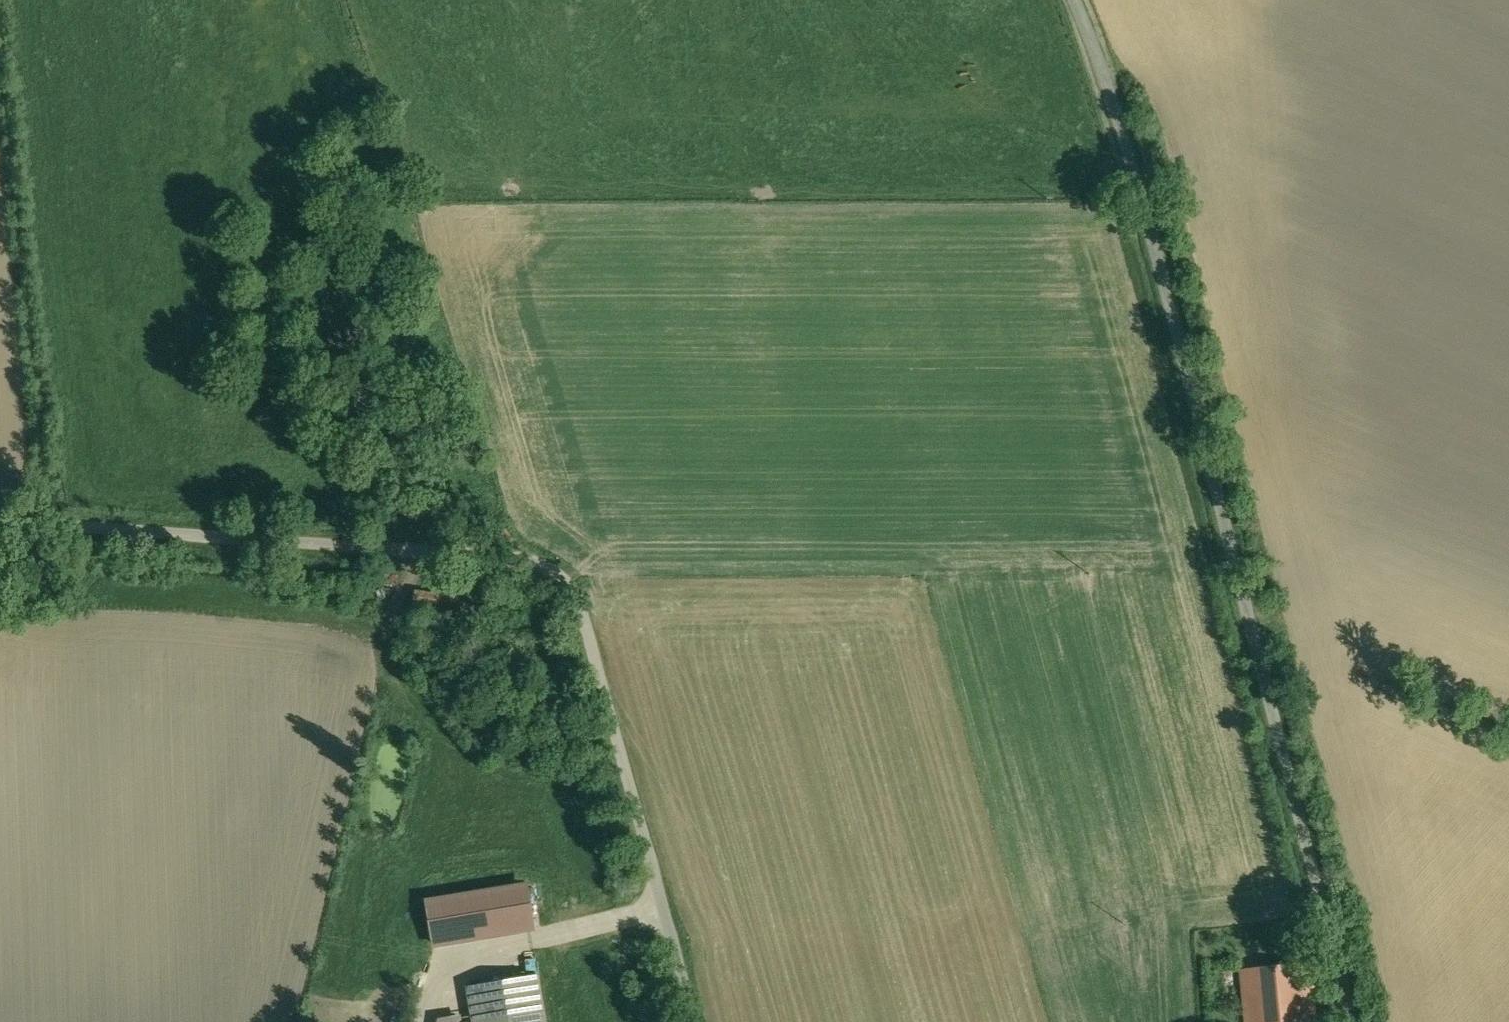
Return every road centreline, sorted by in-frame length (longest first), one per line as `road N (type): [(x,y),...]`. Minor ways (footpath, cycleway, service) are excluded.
road 1 (unclassified): [(1079,0),(1147,211),(1349,1021)]
road 2 (unclassified): [(697,1021),(586,604),(544,564),(0,519)]

